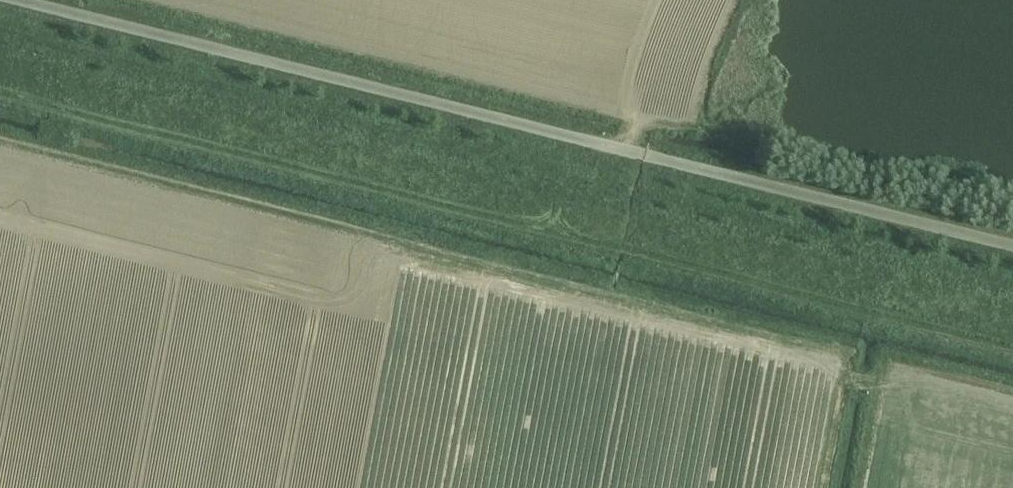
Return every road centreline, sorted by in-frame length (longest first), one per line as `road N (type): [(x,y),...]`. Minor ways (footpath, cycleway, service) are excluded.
road 1 (unclassified): [(1012,250),(0,3)]
road 2 (track): [(1012,349),(0,104)]

